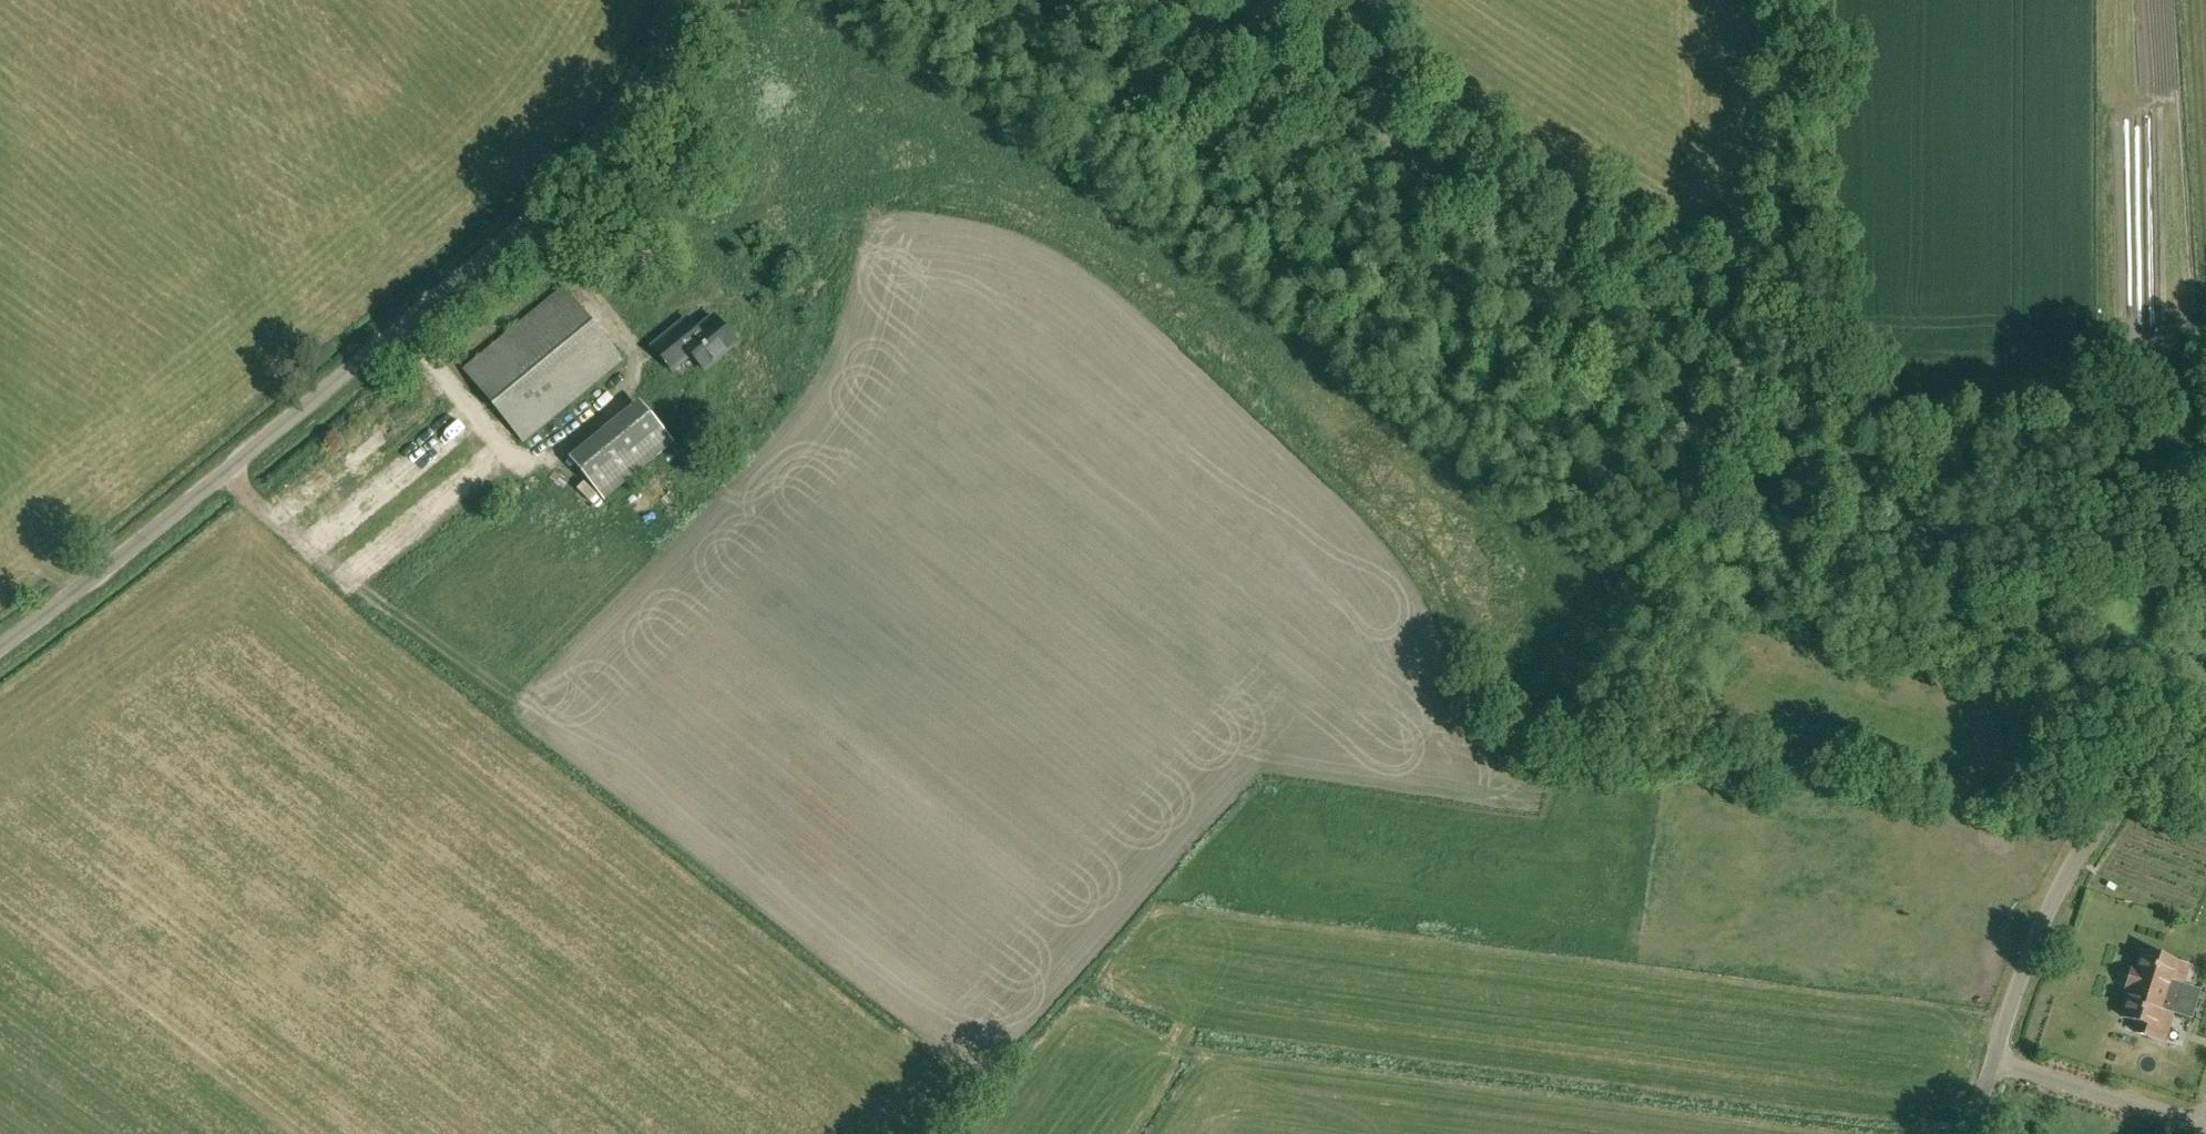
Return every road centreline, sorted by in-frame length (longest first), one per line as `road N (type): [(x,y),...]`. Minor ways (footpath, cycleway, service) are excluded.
road 1 (track): [(1151,0),(1786,411),(2205,402)]
road 2 (unclassified): [(0,651),(519,231),(613,136),(686,0)]
road 3 (unclassified): [(1971,1133),(2027,957),(2073,863),(2205,688)]

